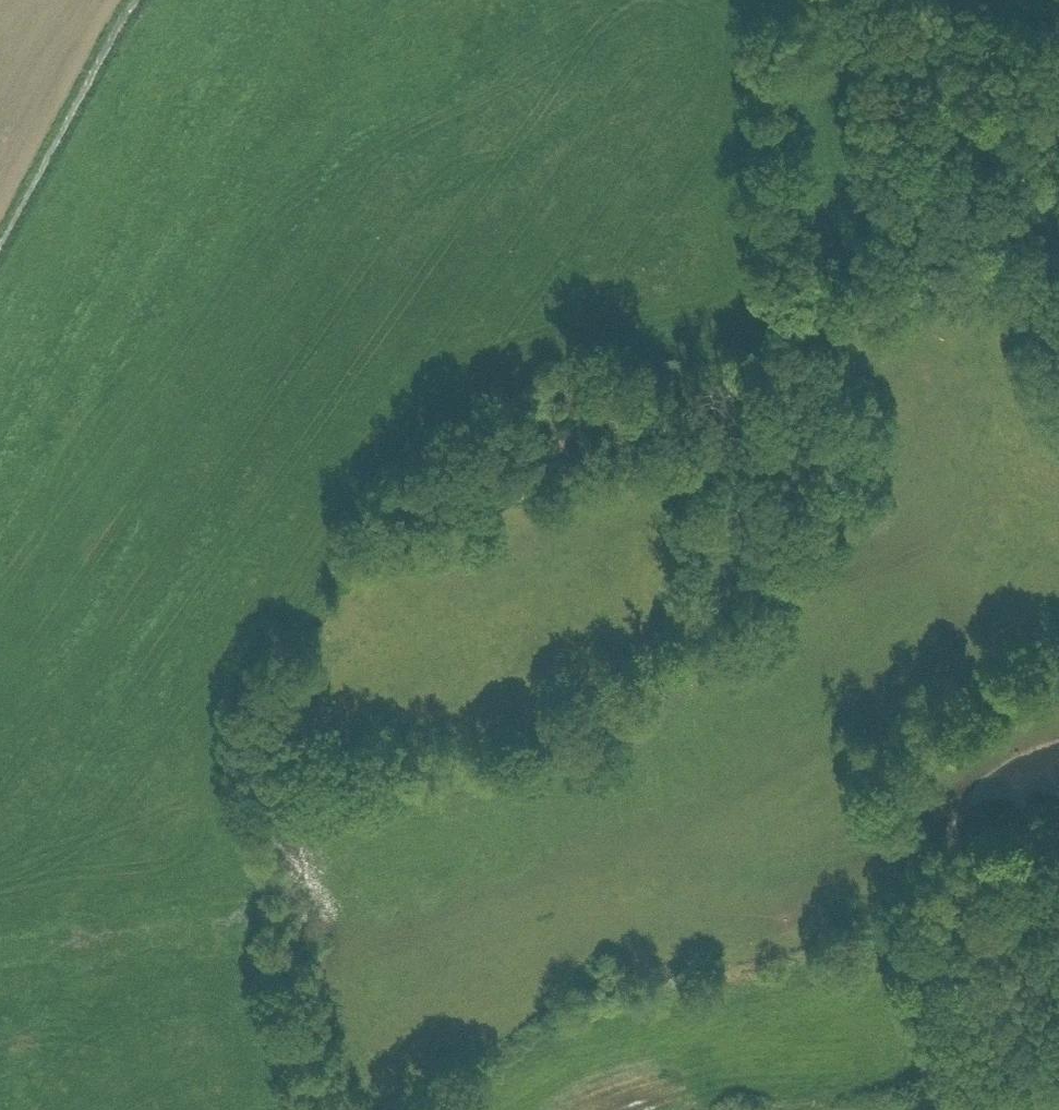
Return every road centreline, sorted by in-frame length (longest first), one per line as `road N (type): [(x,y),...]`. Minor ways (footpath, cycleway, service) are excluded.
road 1 (track): [(958,1109),(927,993),(1058,944)]

